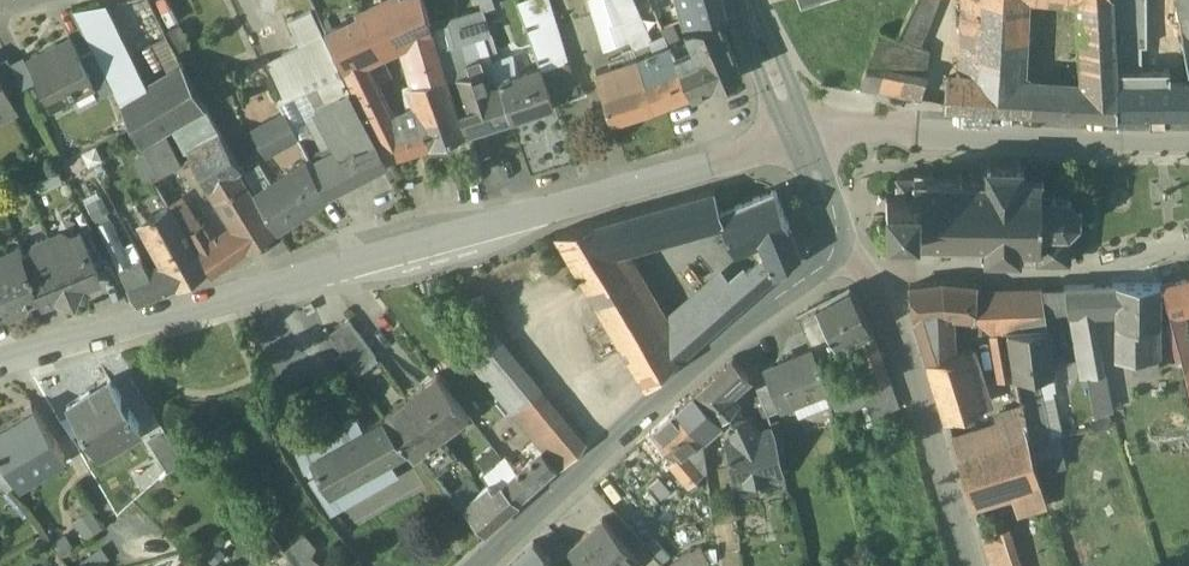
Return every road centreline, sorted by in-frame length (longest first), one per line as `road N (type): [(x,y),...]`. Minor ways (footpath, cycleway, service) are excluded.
road 1 (tertiary): [(805,140),(0,364)]
road 2 (secondary): [(484,565),(840,255)]
road 3 (secondary): [(1188,139),(875,129),(805,140)]
road 4 (residential): [(1188,256),(1043,279),(935,277),(840,255)]
road 5 (tertiary): [(840,255),(890,306),(973,565)]
road 6 (secondary): [(805,140),(751,0)]
road 7 (secondary): [(840,255),(805,140)]

